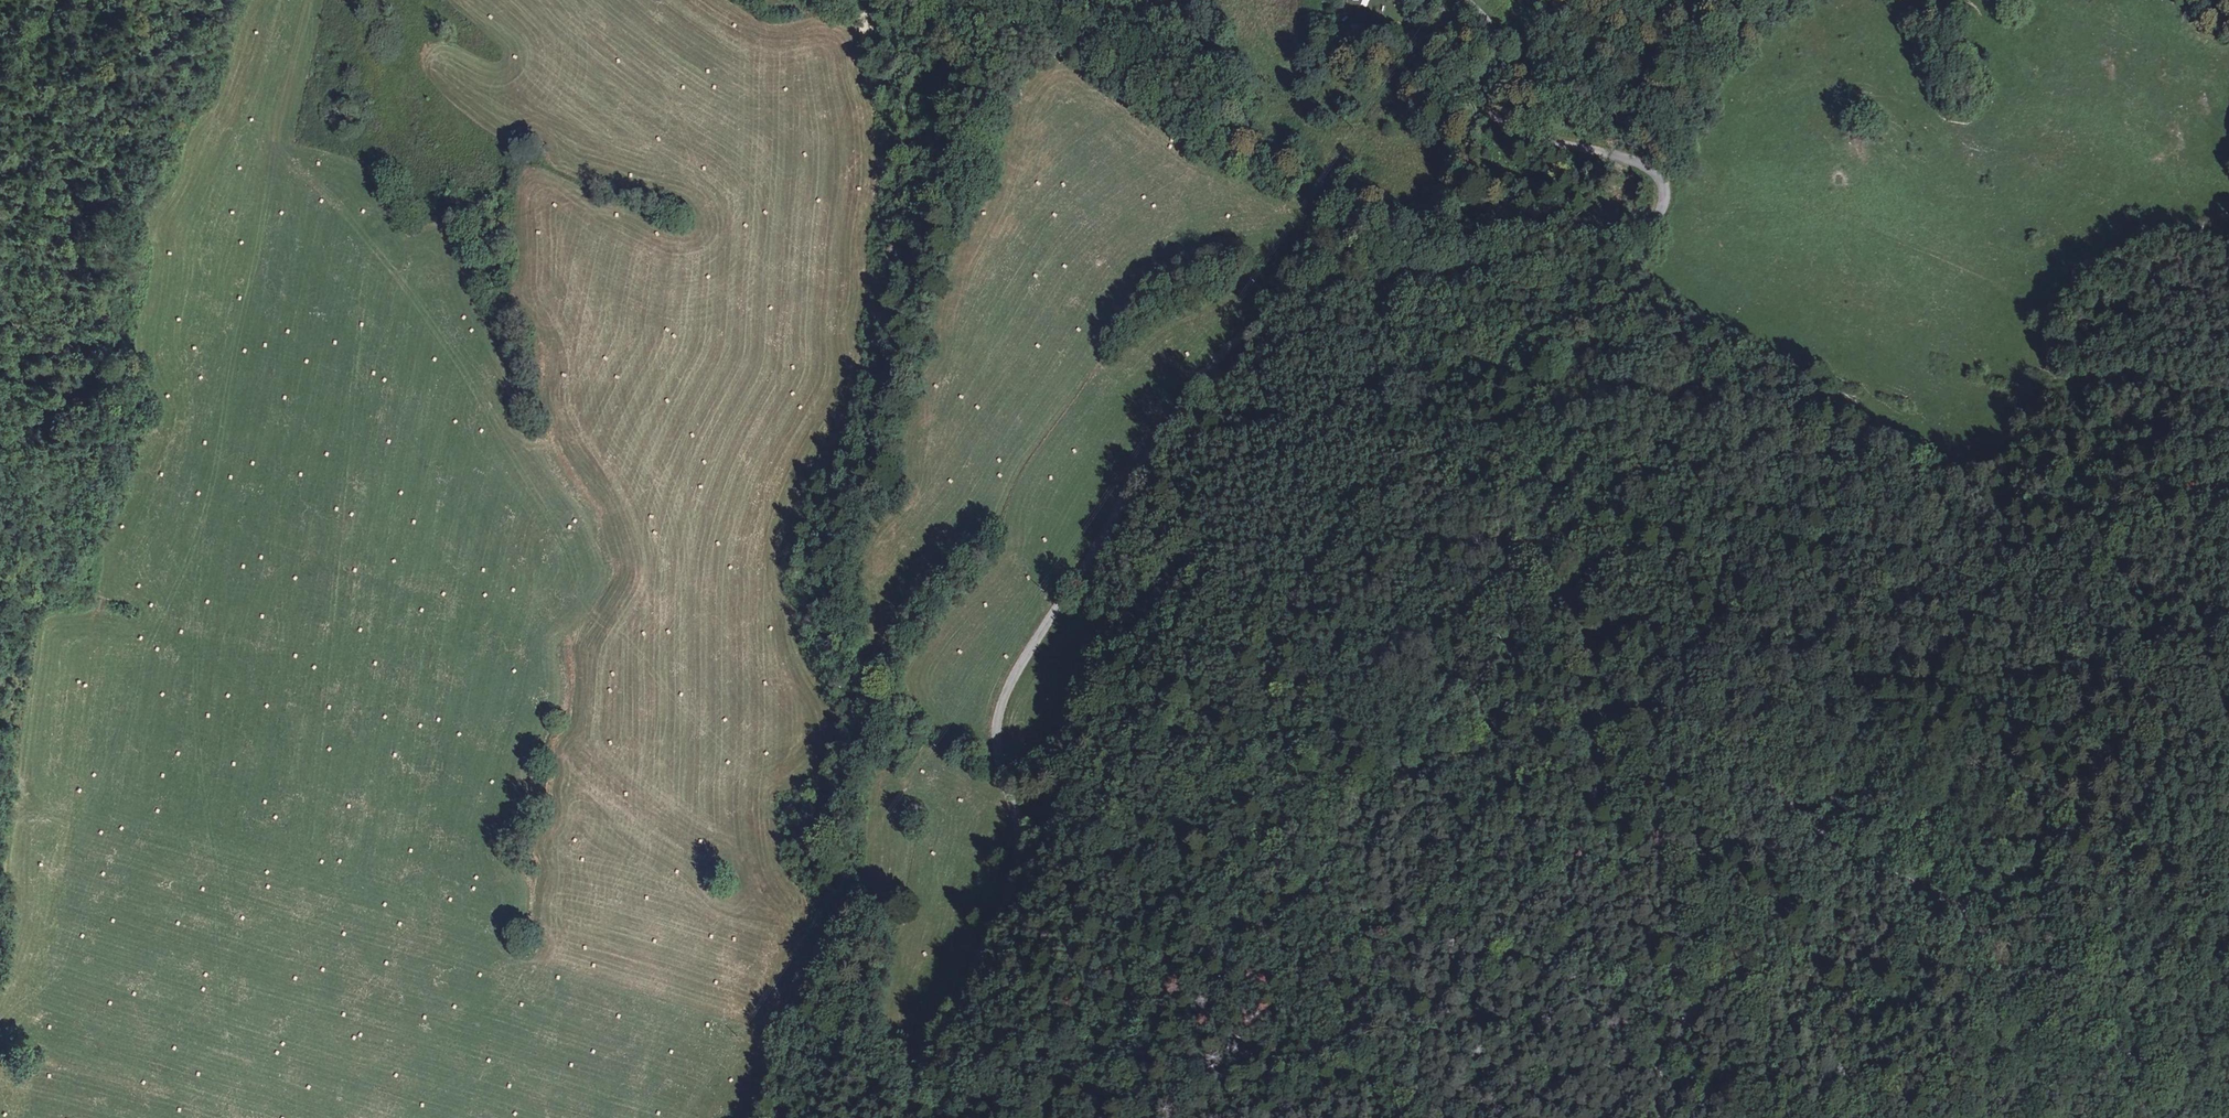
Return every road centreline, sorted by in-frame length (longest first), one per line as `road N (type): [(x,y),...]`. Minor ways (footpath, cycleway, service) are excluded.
road 1 (unclassified): [(1468,0),(1493,40),(1492,92),(1512,121),(1629,157),(1657,176),(1666,190),(1663,207),(1631,226),(1583,220),(1402,237),(1313,279),(1234,336),(1010,678),(995,747),(1020,844),(999,916),(946,1016),(914,1117)]
road 2 (unclassified): [(1036,1117),(1126,1009),(1304,889),(1351,818),(1401,775),(1442,754),(1563,717),(1623,707),(1674,712),(1721,734),(1853,849),(1923,880),(2124,1031)]
road 3 (track): [(2124,1031),(2139,1051),(2138,1077),(2097,1097),(2073,1089),(2012,1023),(1743,972),(1717,983),(1672,1045),(1661,1079),(1670,1117)]
road 4 (track): [(305,0),(269,166),(248,325)]

